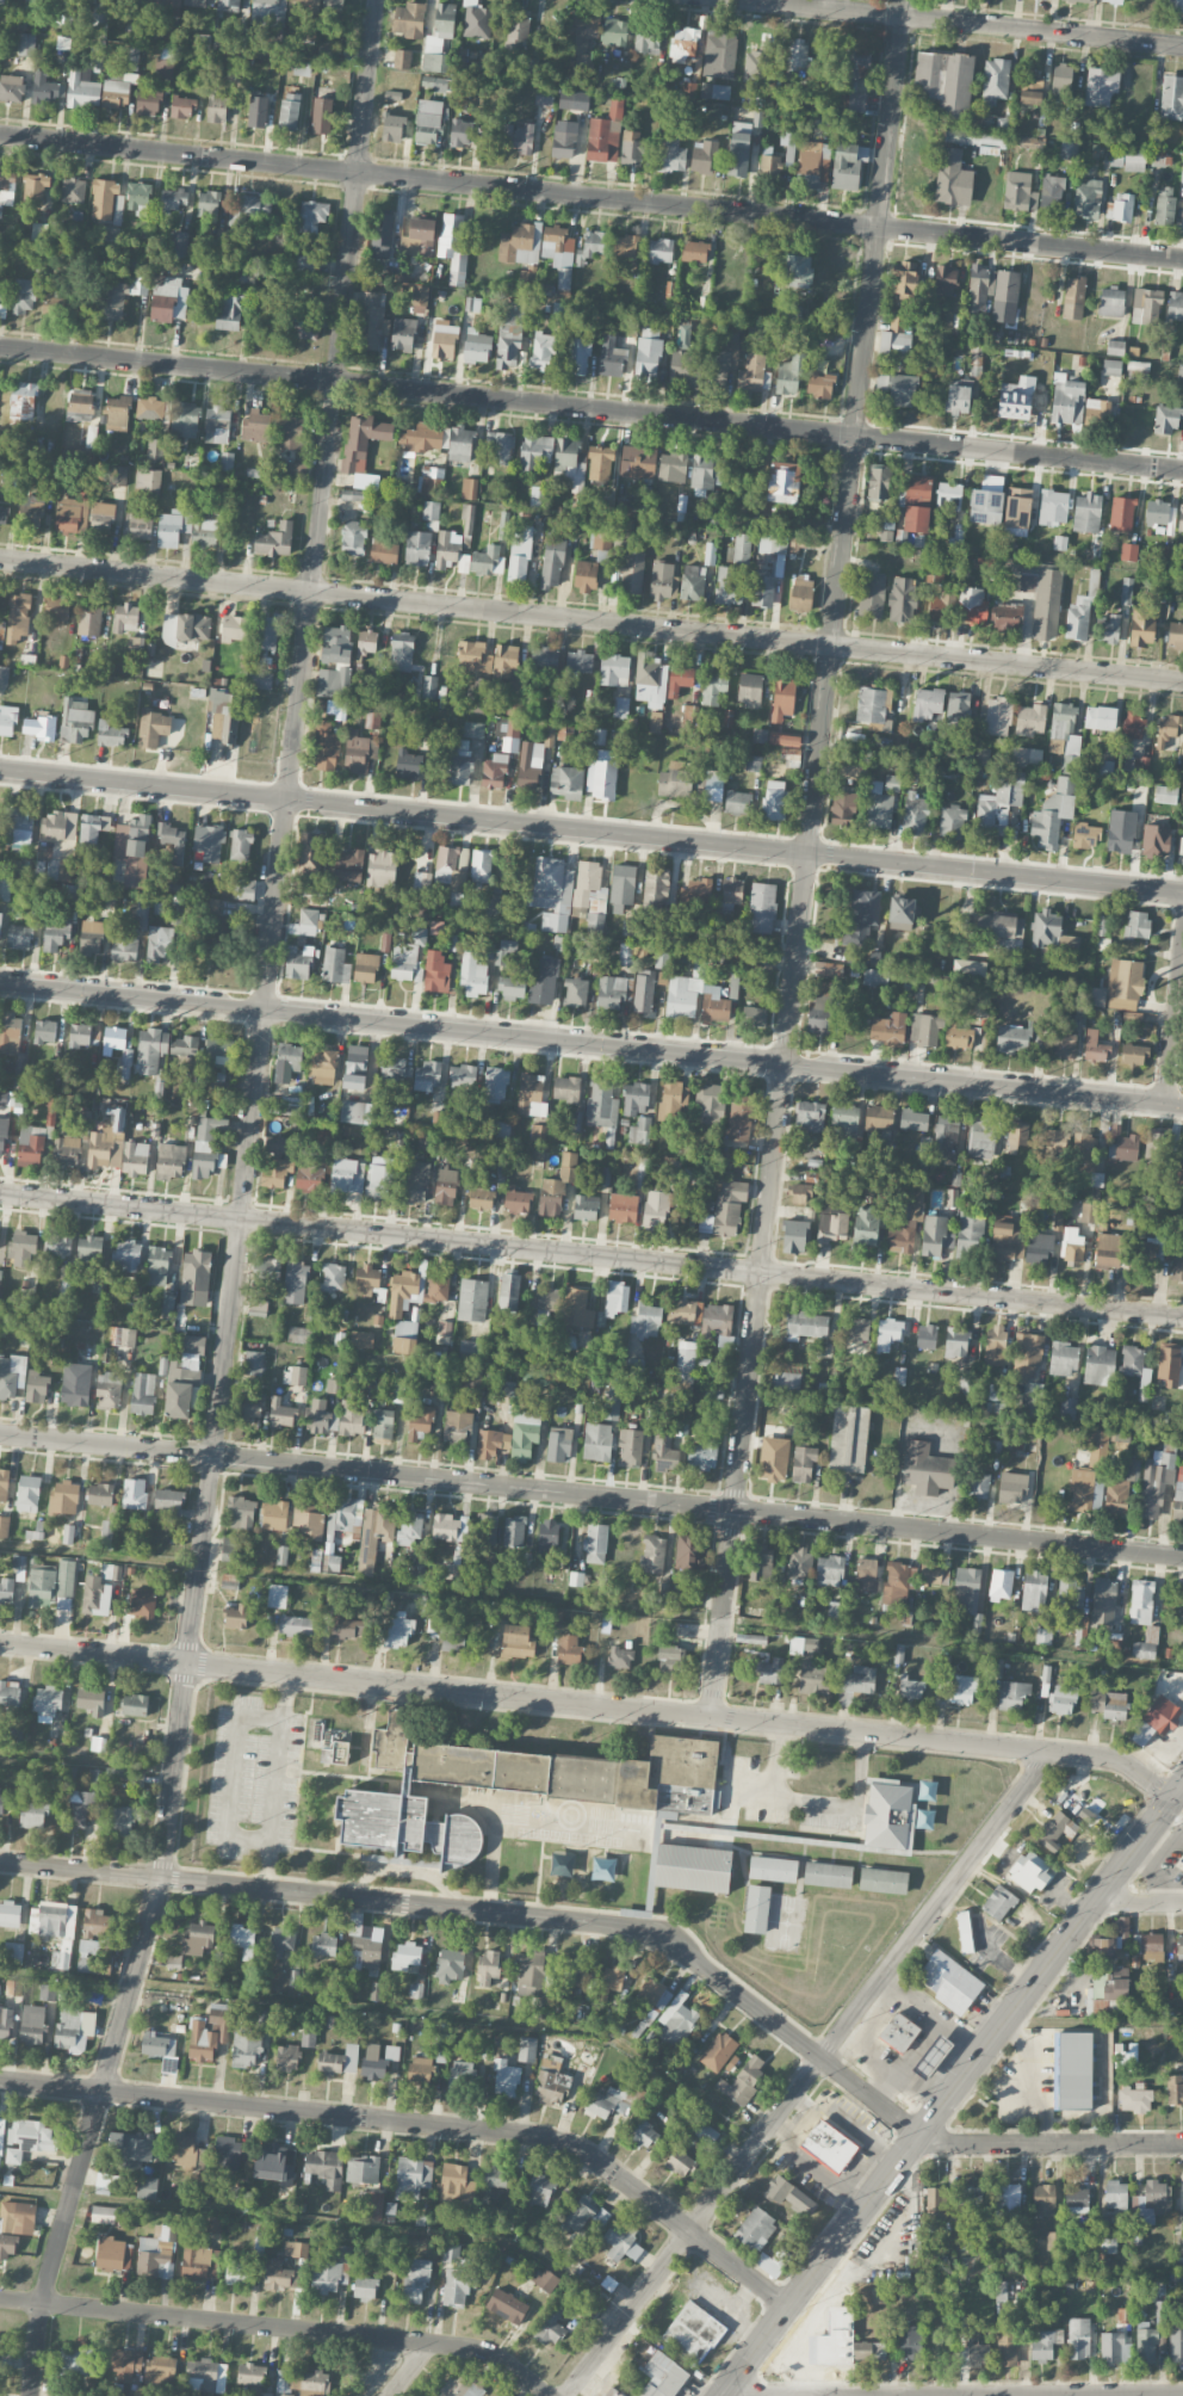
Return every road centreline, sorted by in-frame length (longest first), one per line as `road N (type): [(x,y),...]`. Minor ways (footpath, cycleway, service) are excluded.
road 1 (residential): [(31,2395),(38,2326),(165,1852),(379,0)]
road 2 (residential): [(906,0),(711,1718)]
road 3 (residential): [(1182,2144),(955,2143),(922,2135),(680,1949),(638,1931),(0,1862)]
road 4 (residential): [(1177,1797),(1111,1758),(0,1643)]
road 5 (residential): [(1182,261),(0,135)]
road 6 (residential): [(1182,1316),(0,1193)]
road 7 (residential): [(1182,469),(0,346)]
road 8 (tertiary): [(1182,894),(0,772)]
road 9 (residential): [(1182,681),(0,559)]
road 10 (residential): [(1182,1556),(0,1435)]
road 11 (tertiary): [(0,984),(1182,1105)]
road 12 (residential): [(792,2307),(608,2168),(550,2138),(0,2080)]
road 13 (secondary): [(722,2395),(1182,1790)]
road 14 (residential): [(548,2395),(500,2360),(463,2346),(0,2300)]
road 15 (residential): [(1182,47),(734,0)]
road 16 (residential): [(823,2058),(568,2395)]
road 17 (residential): [(1054,1750),(820,2056)]
road 18 (residential): [(1182,972),(1169,1104)]

